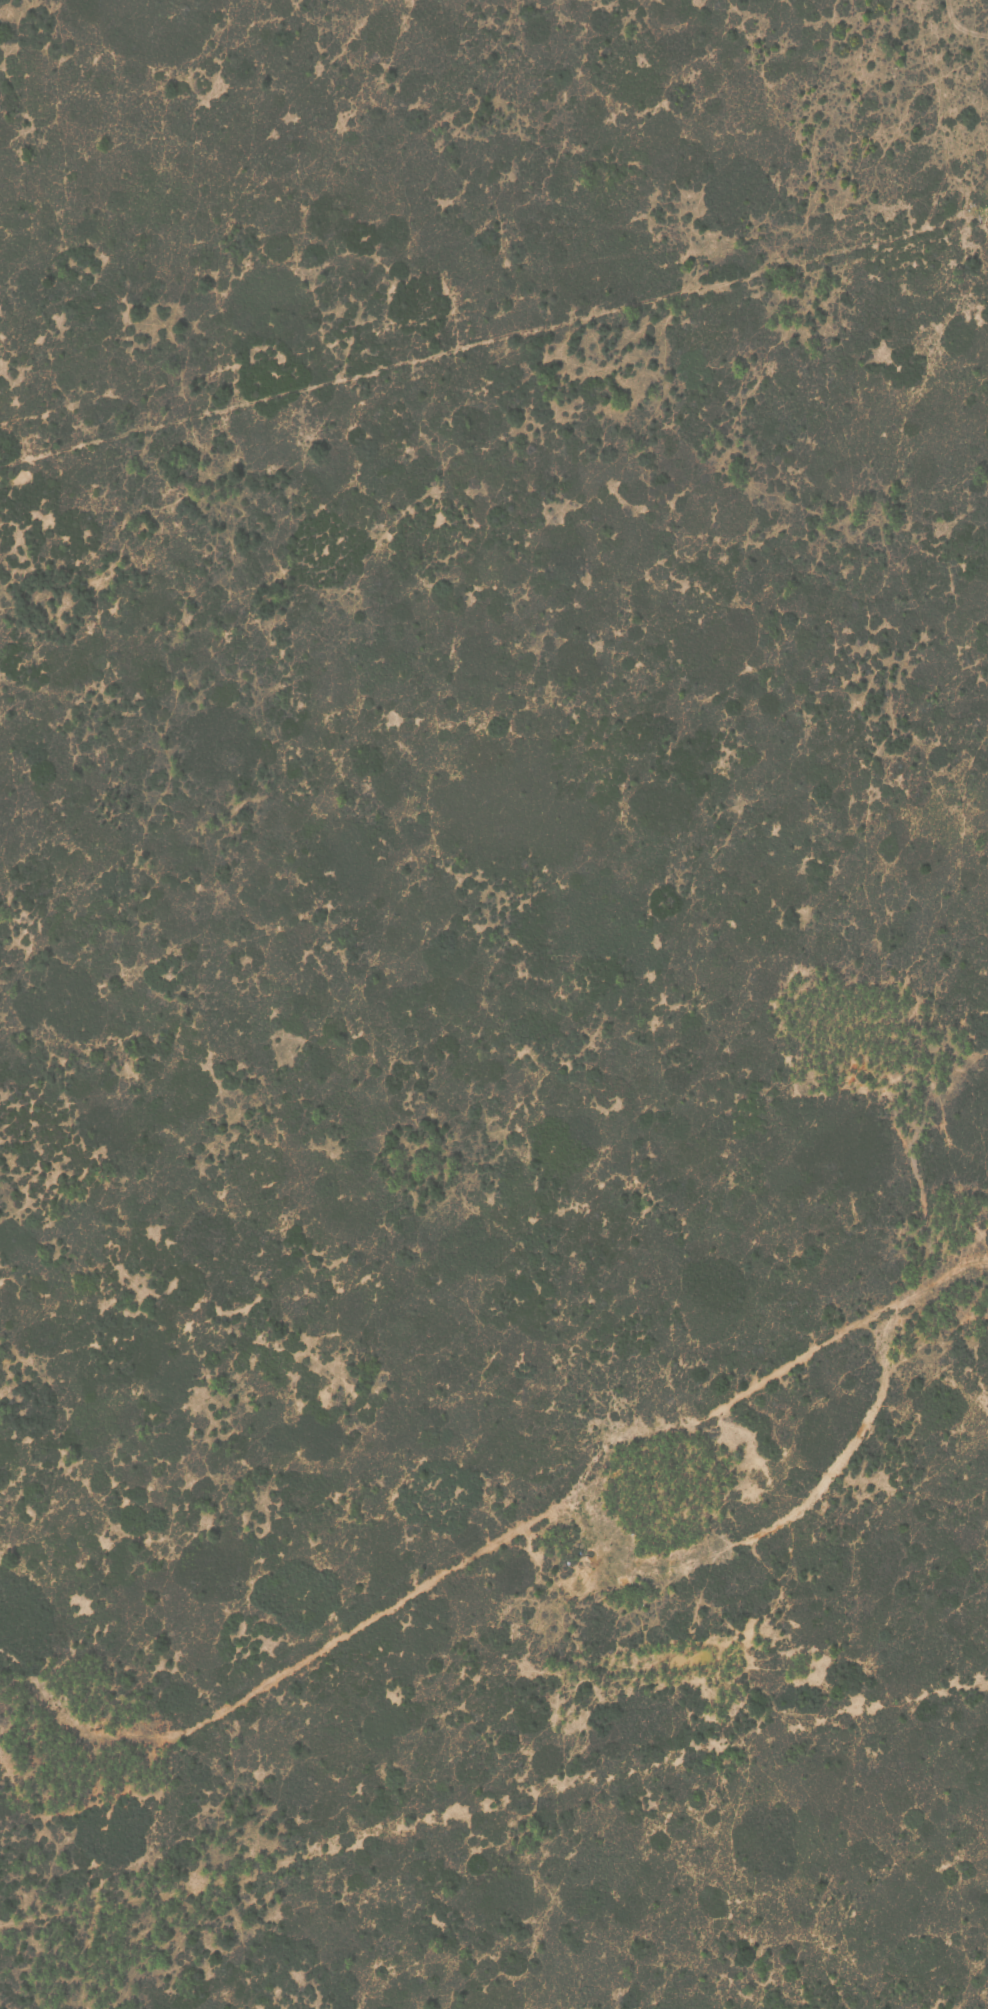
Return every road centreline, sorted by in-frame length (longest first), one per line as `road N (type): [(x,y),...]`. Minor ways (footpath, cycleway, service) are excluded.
road 1 (residential): [(42,2008),(98,1745),(207,1700),(598,1456),(871,1314),(987,1277)]

